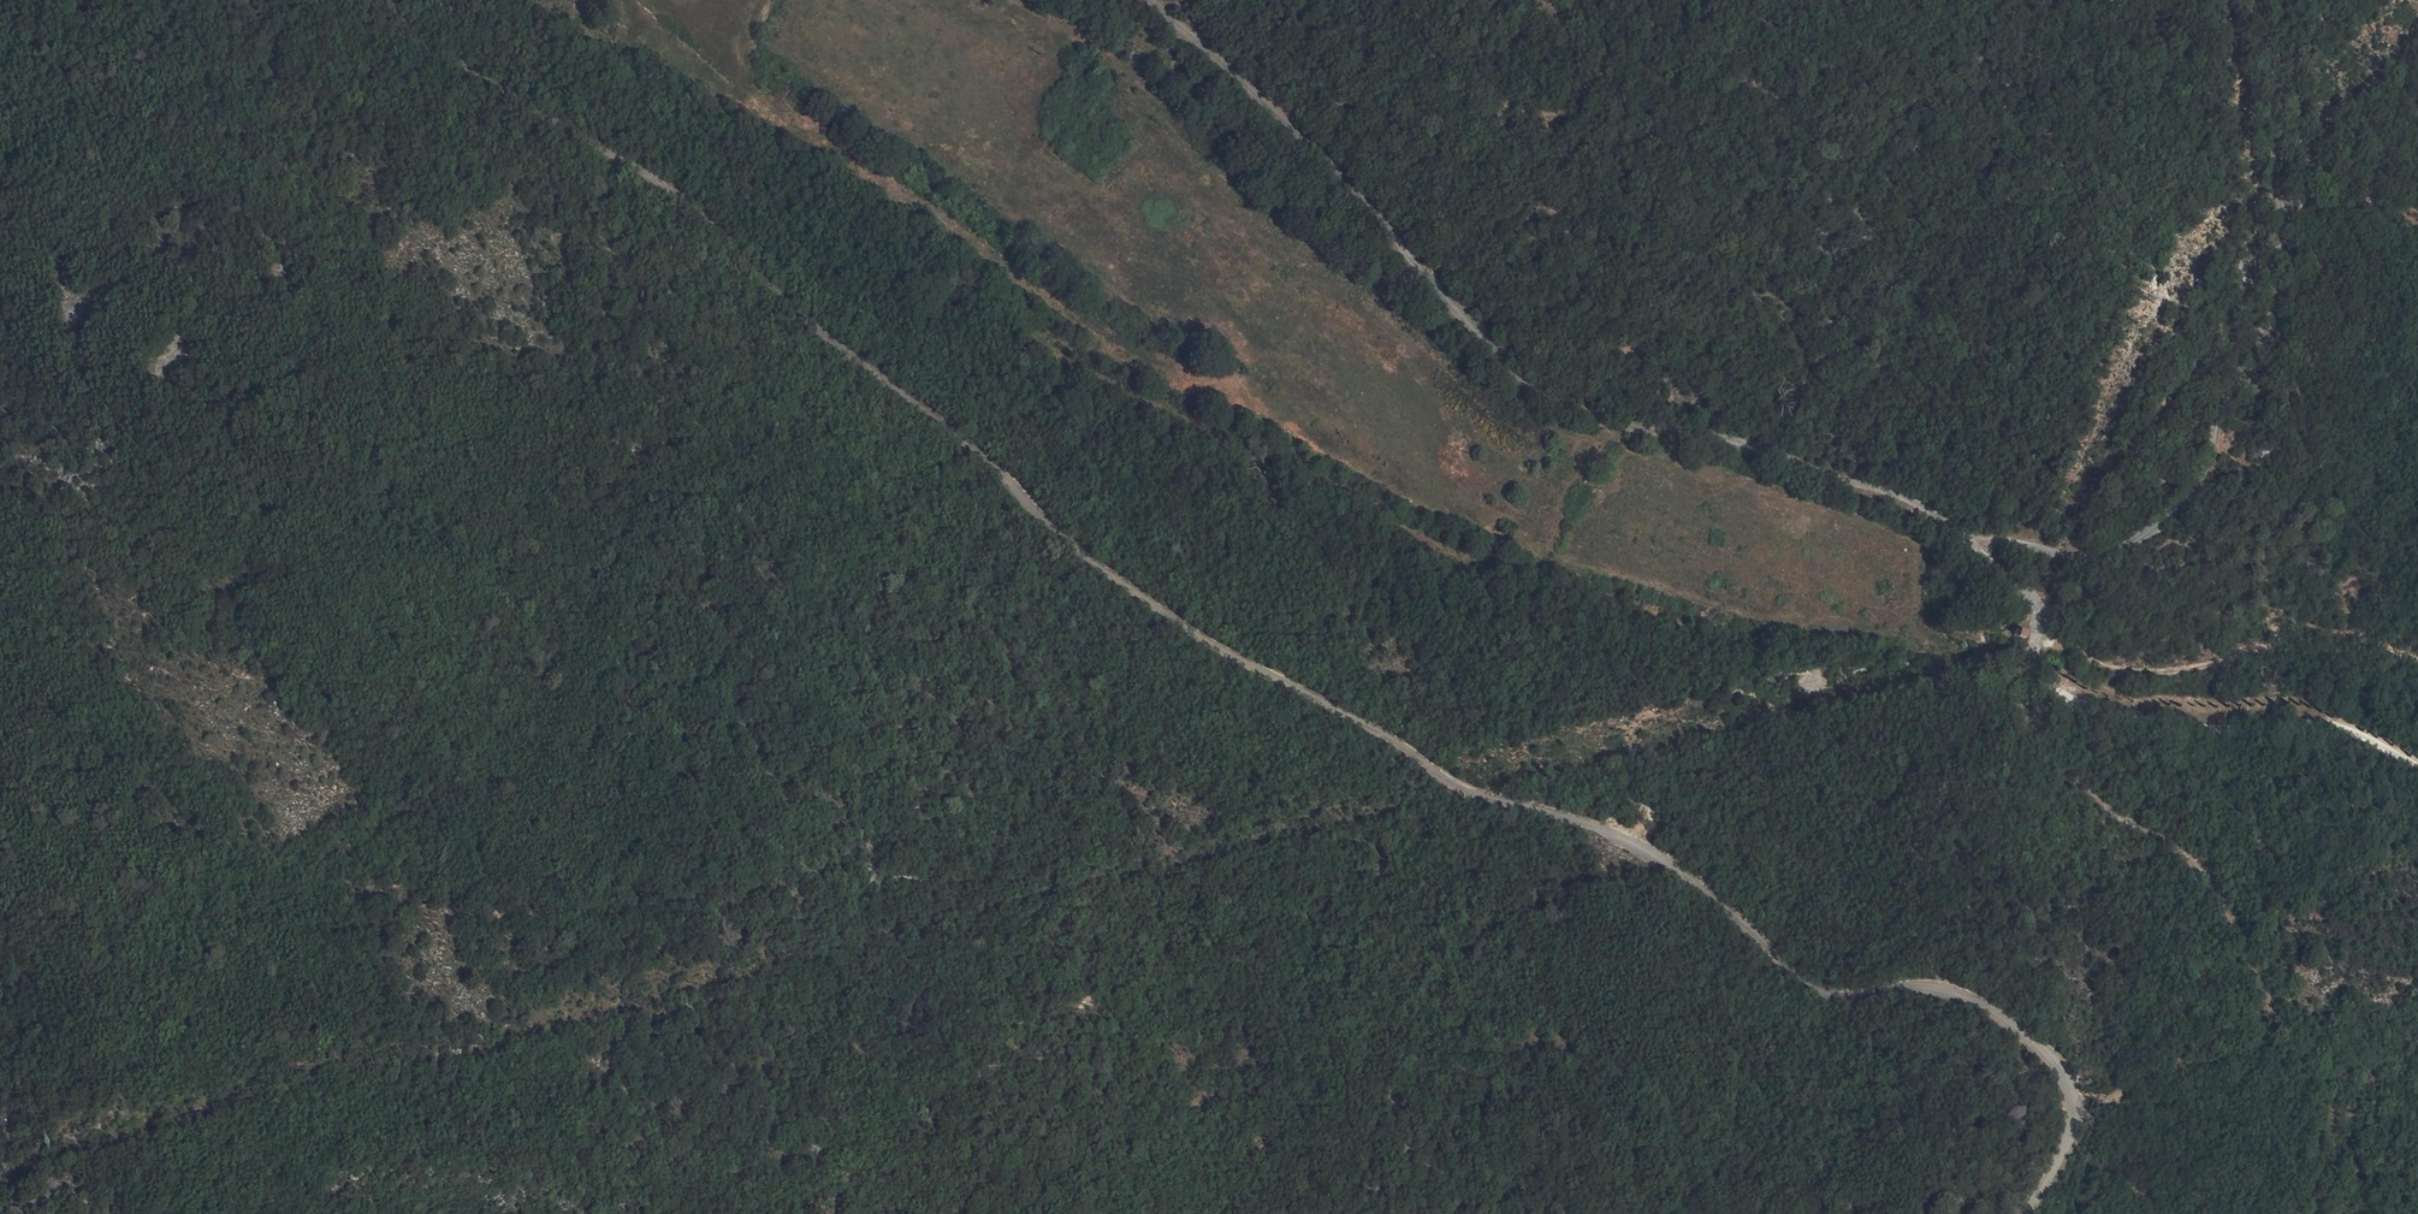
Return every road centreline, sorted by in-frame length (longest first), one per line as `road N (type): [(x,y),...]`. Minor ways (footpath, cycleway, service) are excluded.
road 1 (tertiary): [(2028,1213),(2073,1134),(2075,1099),(2064,1070),(2026,1033),(1970,996),(1943,988),(1831,992),(1653,855),(1599,827),(1477,794),(1376,726),(1197,636),(1065,534),(669,189),(427,39),(388,0)]
road 2 (unclassified): [(1145,0),(1315,147),(1522,375),(1639,425),(1715,433),(1805,459),(1978,537),(2077,556),(2129,541),(2184,494),(2264,341),(2278,278),(2278,153),(2243,0)]
road 3 (track): [(2417,660),(2319,636),(2132,672),(2036,634)]

